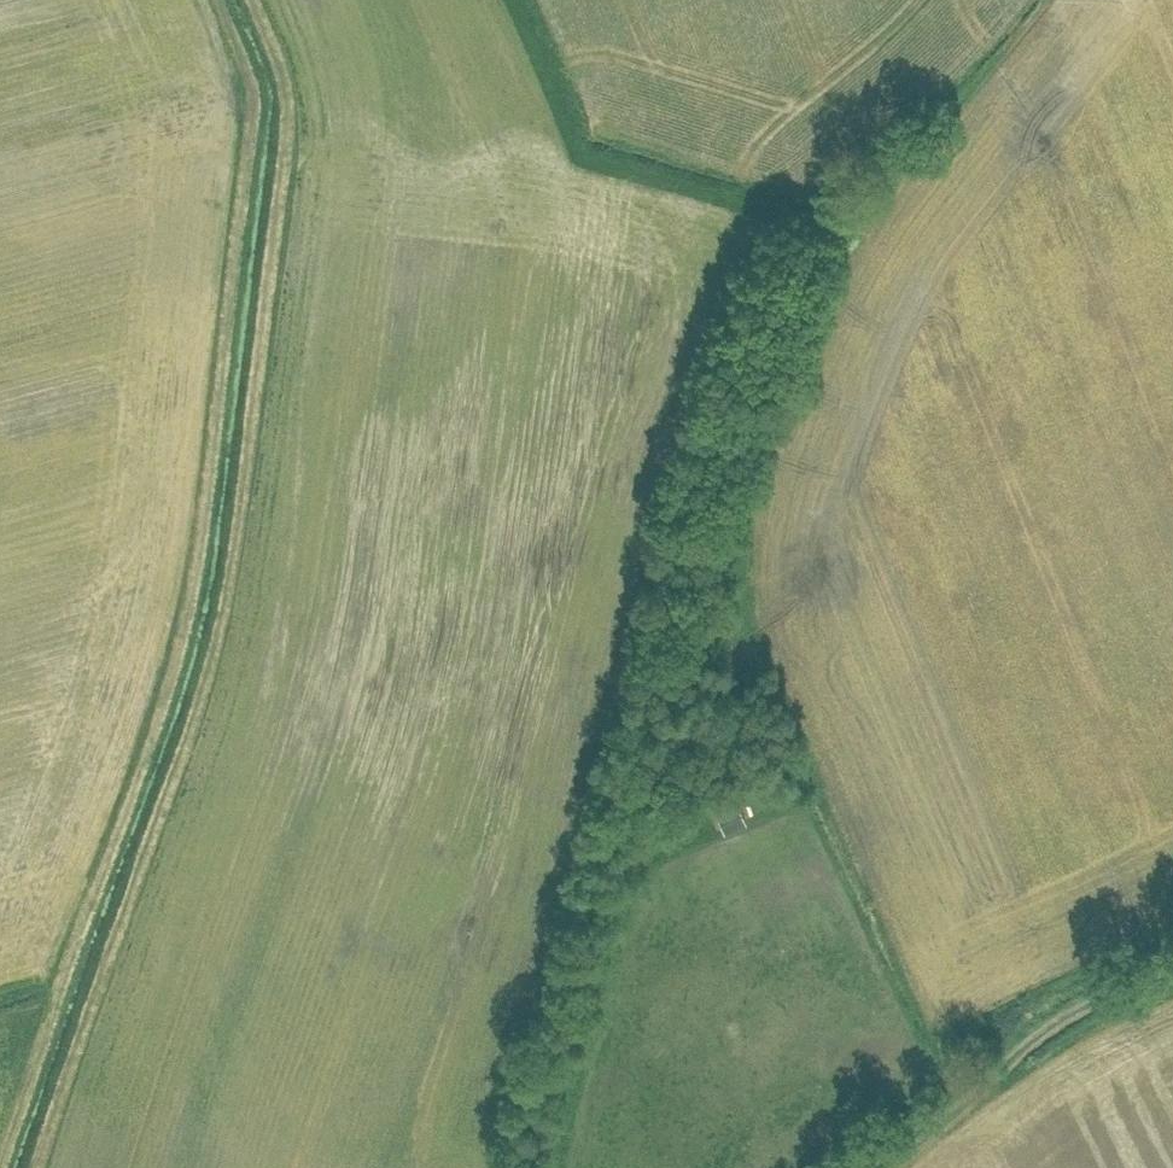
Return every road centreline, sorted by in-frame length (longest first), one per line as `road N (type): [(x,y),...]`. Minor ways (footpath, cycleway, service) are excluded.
road 1 (track): [(1172,961),(1070,1012),(1033,1038),(1007,1070),(871,1167)]

